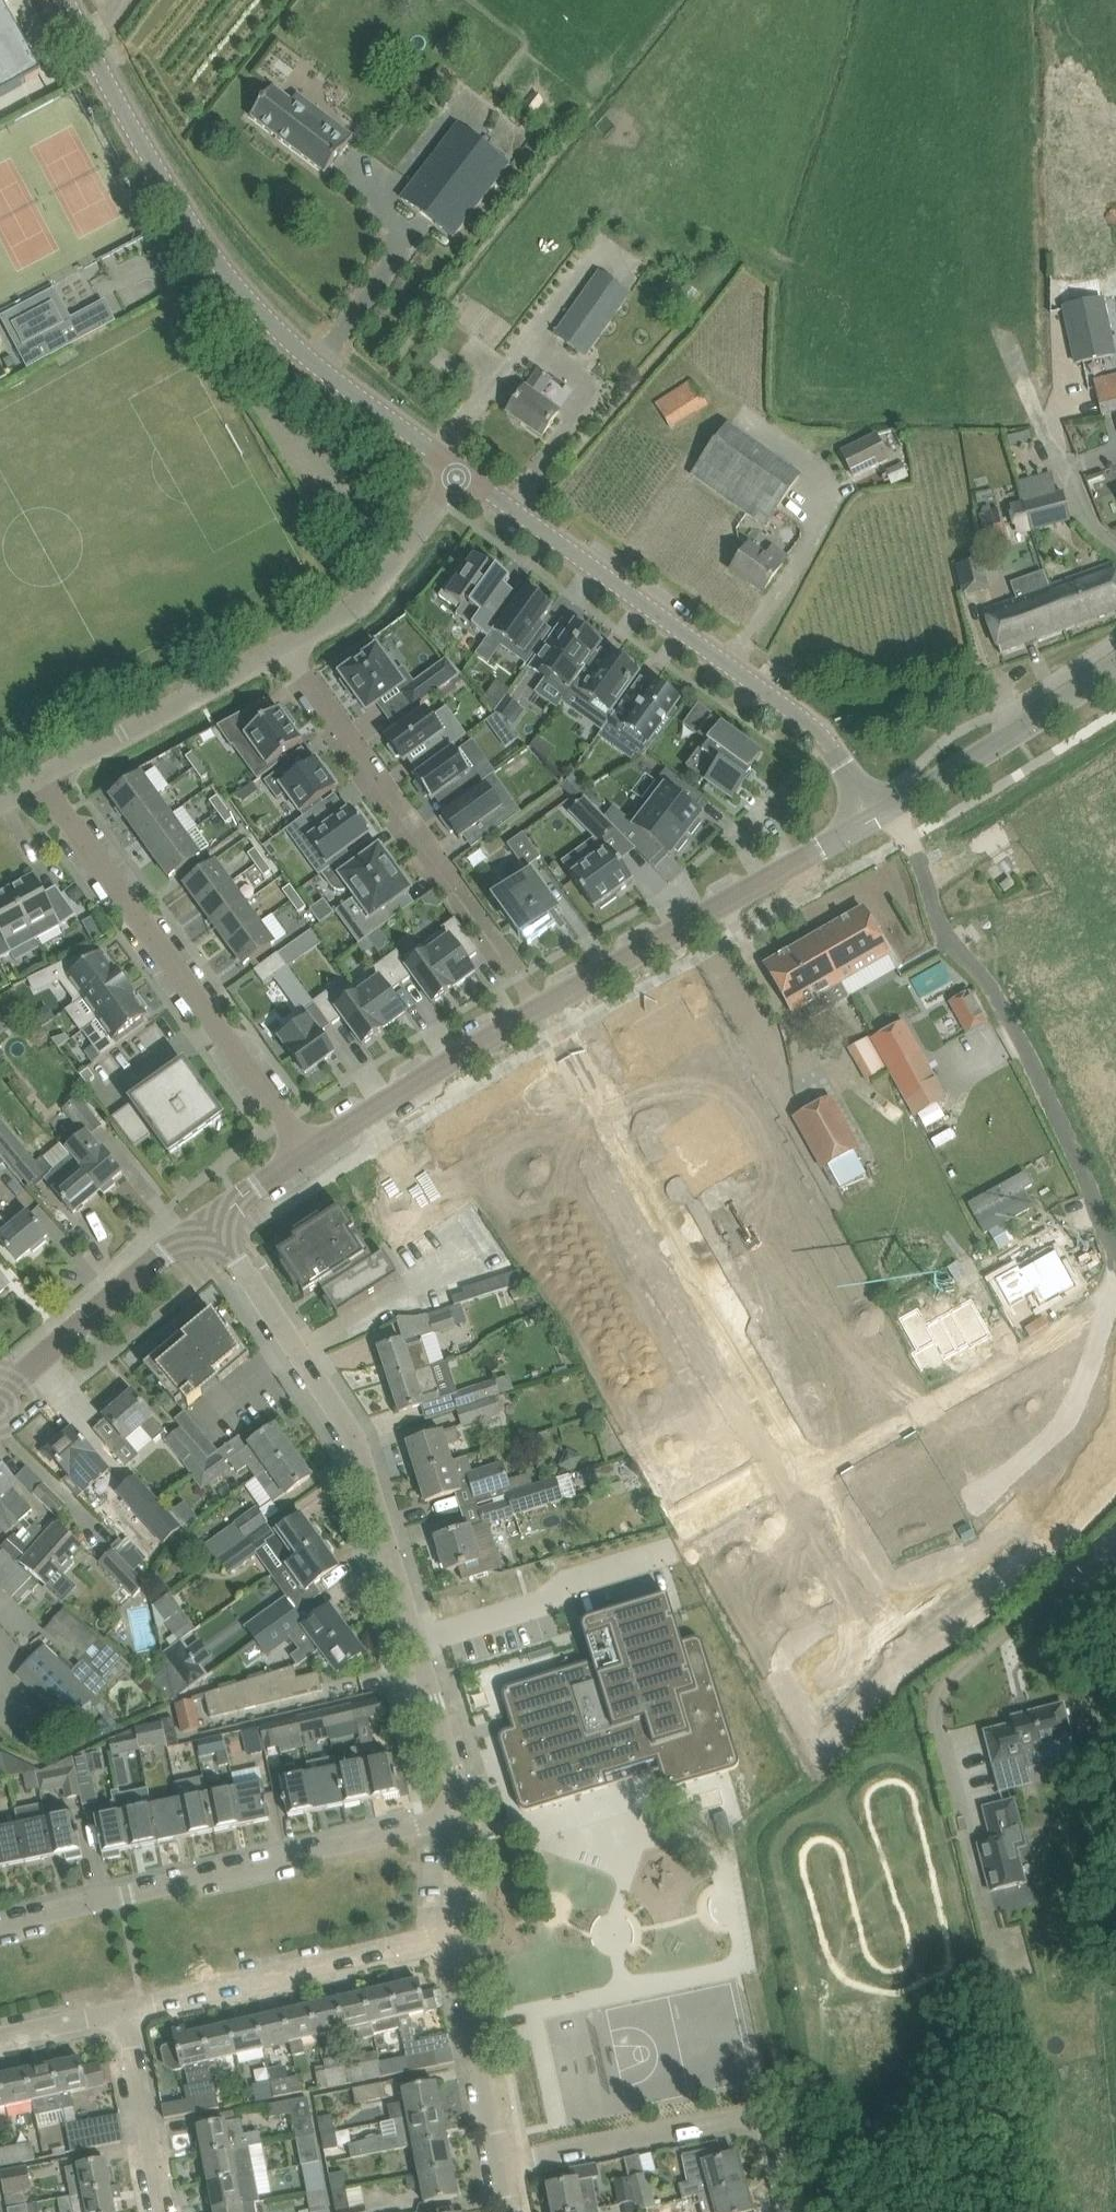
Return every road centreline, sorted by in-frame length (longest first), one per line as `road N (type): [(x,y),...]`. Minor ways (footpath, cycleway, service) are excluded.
road 1 (residential): [(459,1823),(356,1432),(208,1219)]
road 2 (residential): [(464,471),(257,309),(188,217),(70,0)]
road 3 (residential): [(883,810),(799,716),(464,471)]
road 4 (residential): [(545,1009),(810,1470)]
road 5 (track): [(911,837),(940,933),(992,988),(1057,1109),(1115,1261)]
road 6 (residential): [(0,1920),(459,1823)]
road 7 (residential): [(303,1151),(38,778)]
road 8 (residential): [(512,970),(281,643)]
road 9 (tertiary): [(545,1009),(883,810)]
road 10 (residential): [(795,2211),(774,2133),(748,2117),(499,2163)]
road 11 (residential): [(810,1470),(1115,1289)]
road 12 (residential): [(123,2016),(455,1938)]
road 13 (tertiary): [(303,1151),(545,1009)]
road 14 (residential): [(38,778),(281,643)]
road 15 (tertiary): [(883,810),(1115,664)]
road 16 (tertiary): [(0,1395),(208,1219)]
road 17 (residential): [(281,643),(355,602),(464,471)]
road 18 (residential): [(499,2163),(455,1938)]
road 19 (residential): [(161,2211),(123,2016)]
road 20 (residential): [(810,1470),(874,1588)]
road 21 (residential): [(0,2041),(123,2016)]

